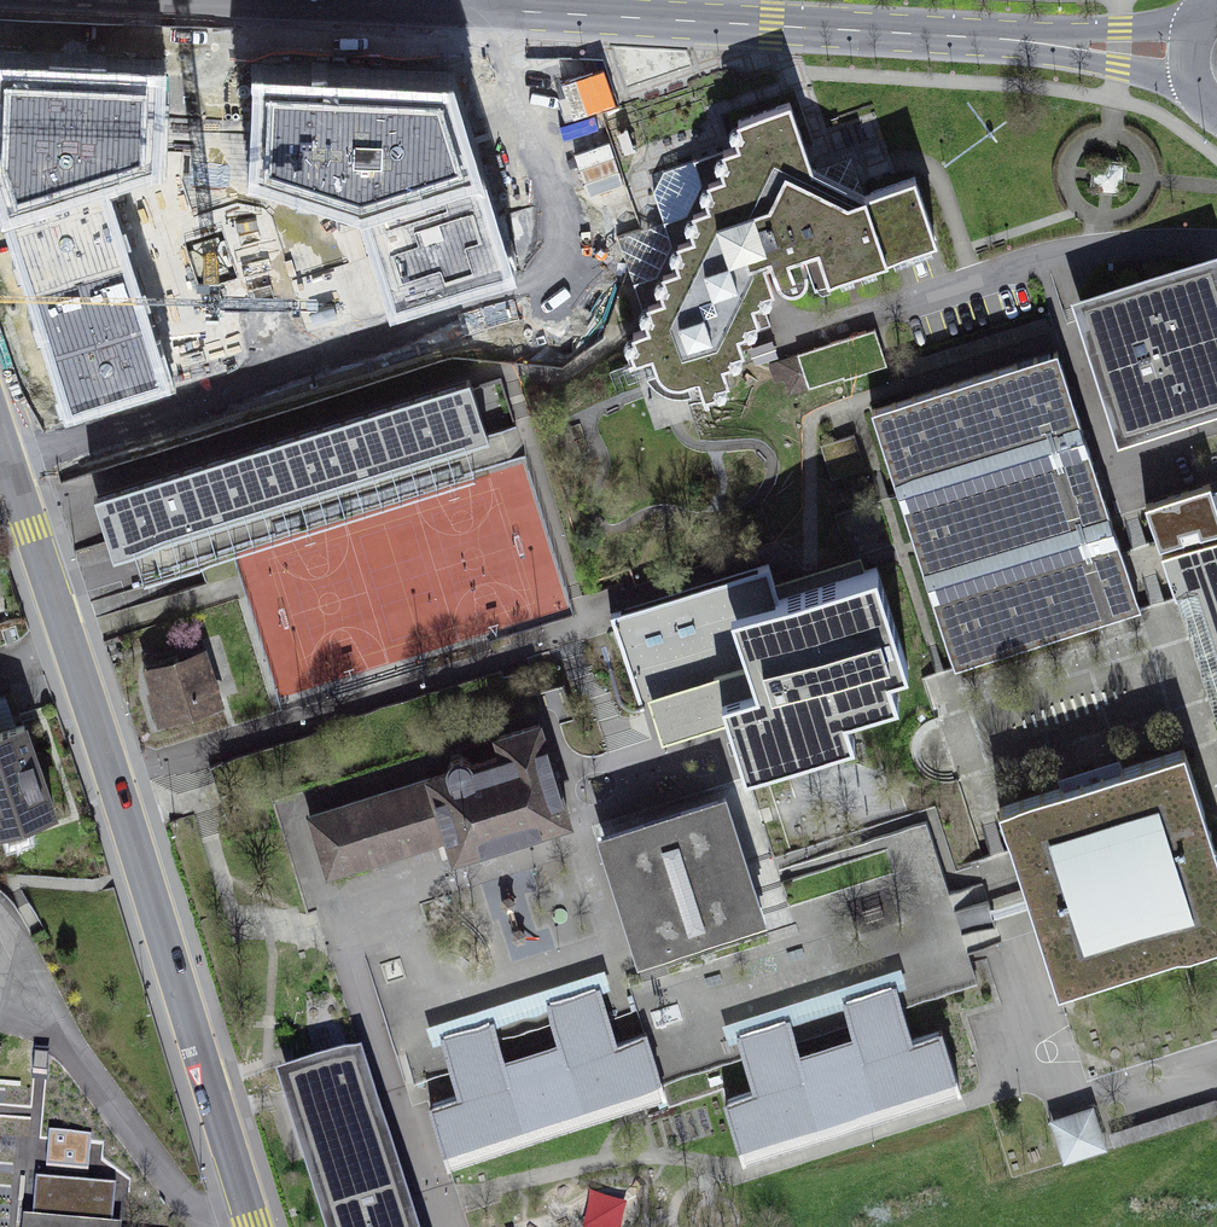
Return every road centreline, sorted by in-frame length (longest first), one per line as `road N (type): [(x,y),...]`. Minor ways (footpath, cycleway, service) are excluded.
road 1 (tertiary): [(1193,58),(891,32),(274,0)]
road 2 (secondary): [(254,1226),(4,451)]

